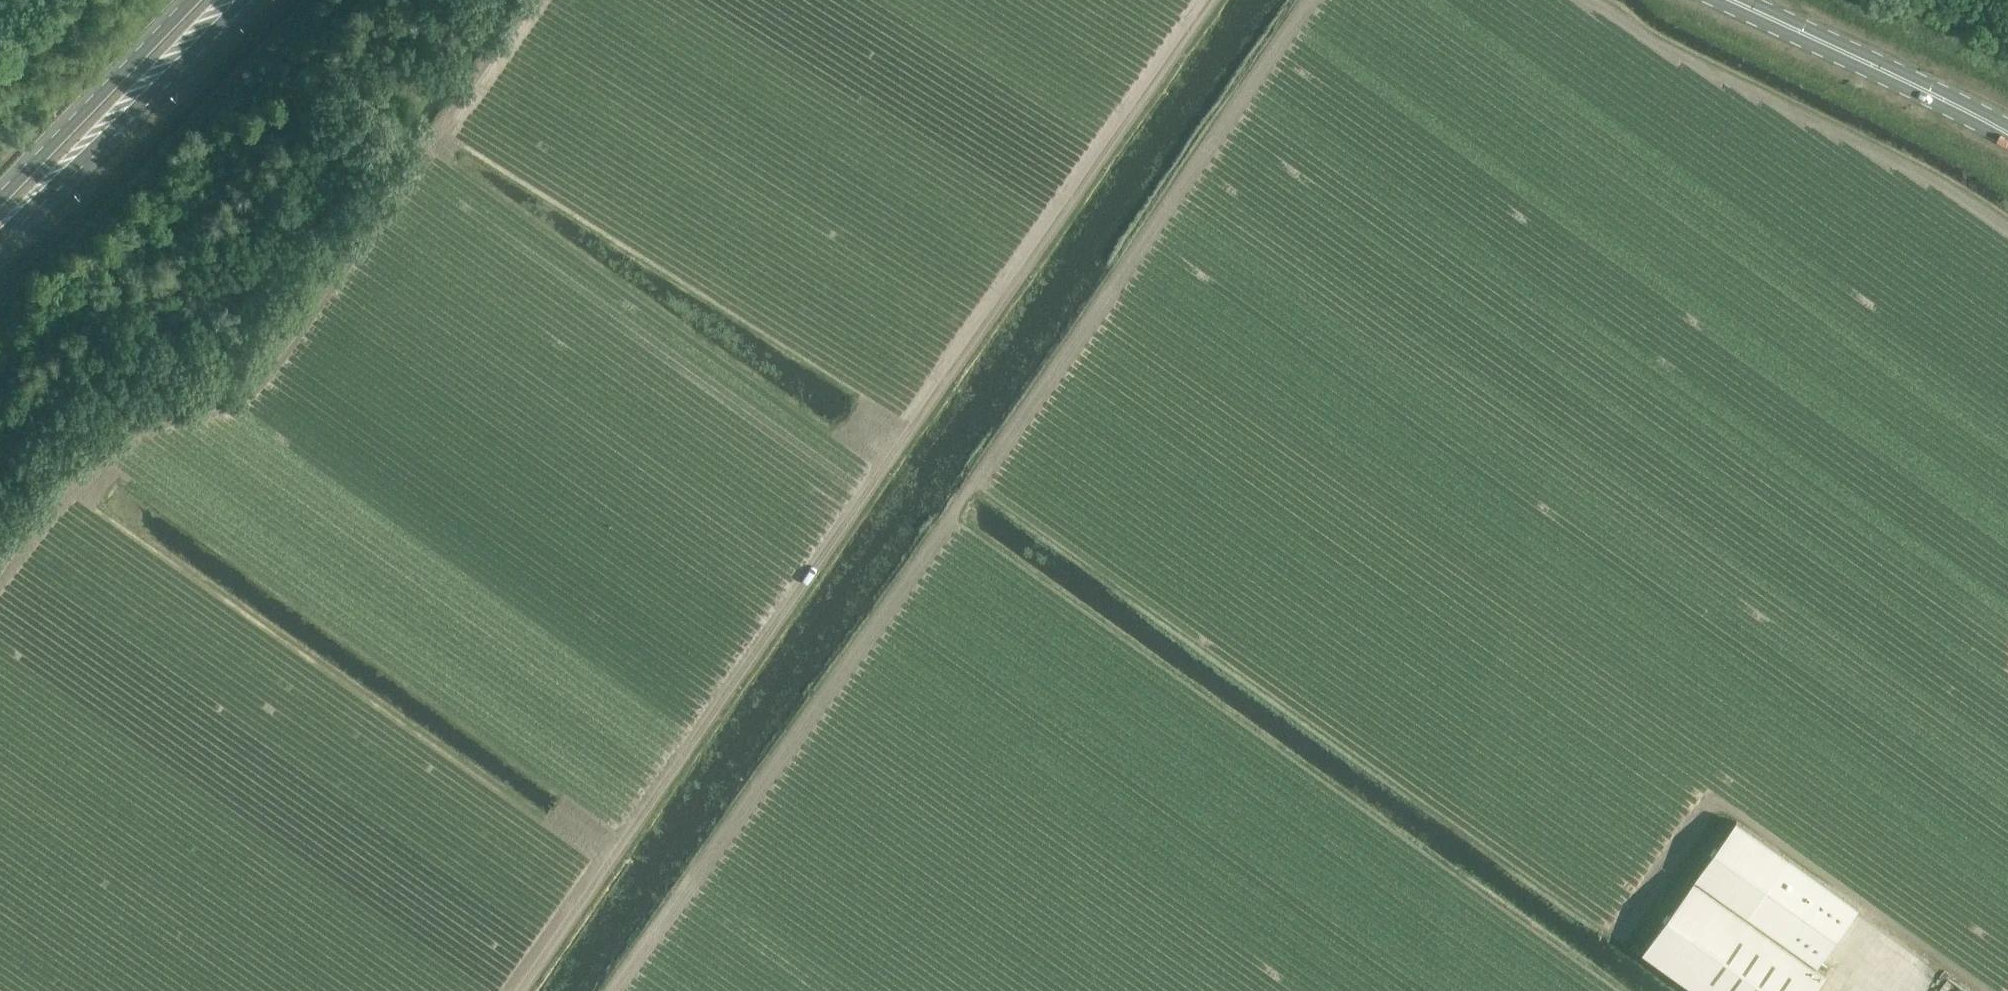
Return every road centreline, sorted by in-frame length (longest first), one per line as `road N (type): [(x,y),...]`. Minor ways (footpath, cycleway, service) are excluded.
road 1 (track): [(1310,0),(613,990)]
road 2 (track): [(0,560),(63,484),(140,431),(243,395),(282,352),(526,0)]
road 3 (track): [(1580,0),(1803,113),(2007,232)]
road 4 (primary): [(0,235),(64,182),(234,0)]
road 5 (secondary): [(1730,0),(2007,134)]
road 6 (primary): [(193,0),(0,197)]

